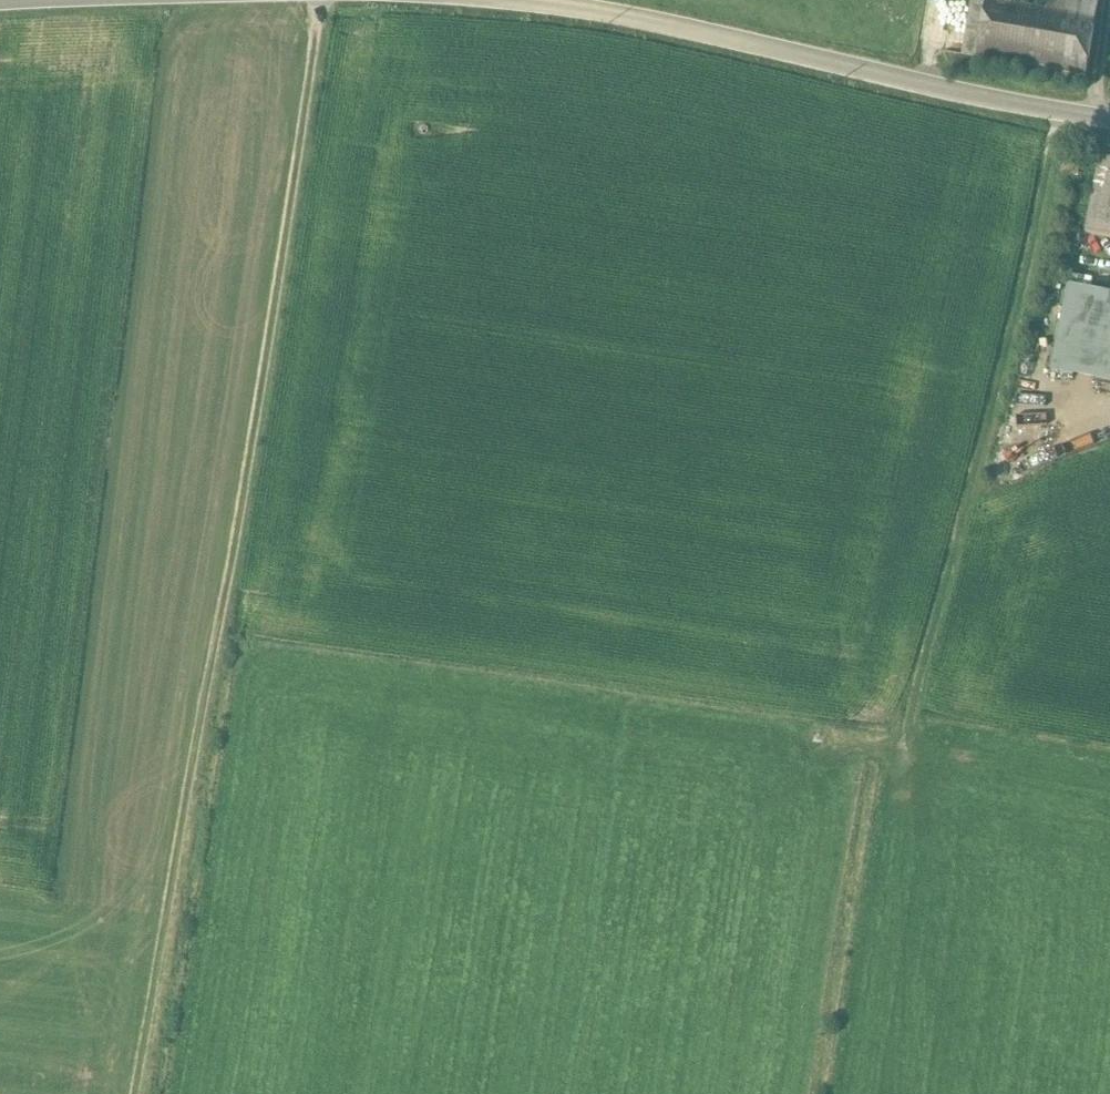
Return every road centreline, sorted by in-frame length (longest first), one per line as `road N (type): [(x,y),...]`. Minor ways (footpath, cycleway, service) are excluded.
road 1 (unclassified): [(488,0),(1109,119)]

